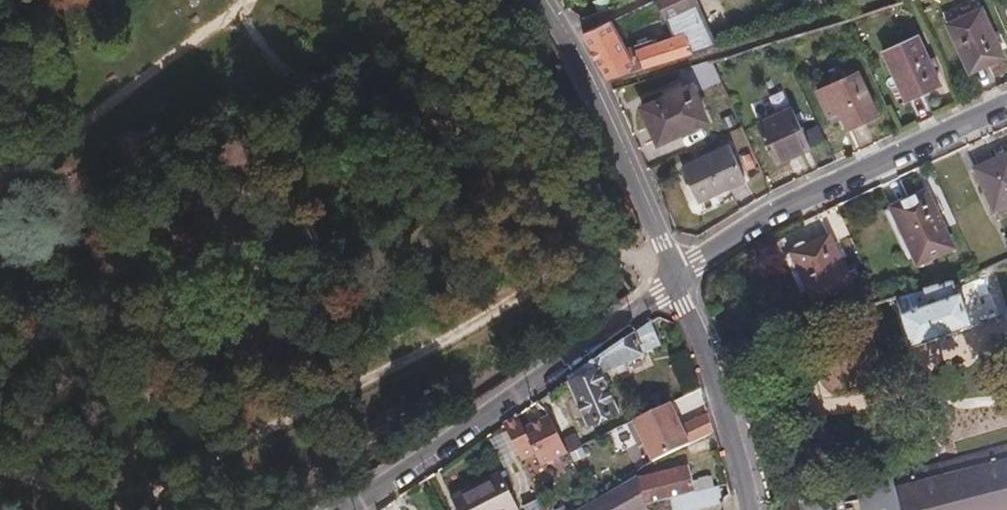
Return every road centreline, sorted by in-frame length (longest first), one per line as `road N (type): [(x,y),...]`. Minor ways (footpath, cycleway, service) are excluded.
road 1 (residential): [(678,285),(343,509)]
road 2 (residential): [(678,285),(691,266),(794,200),(1006,100)]
road 3 (residential): [(678,285),(597,86),(535,0)]
road 4 (residential): [(751,509),(678,285)]

